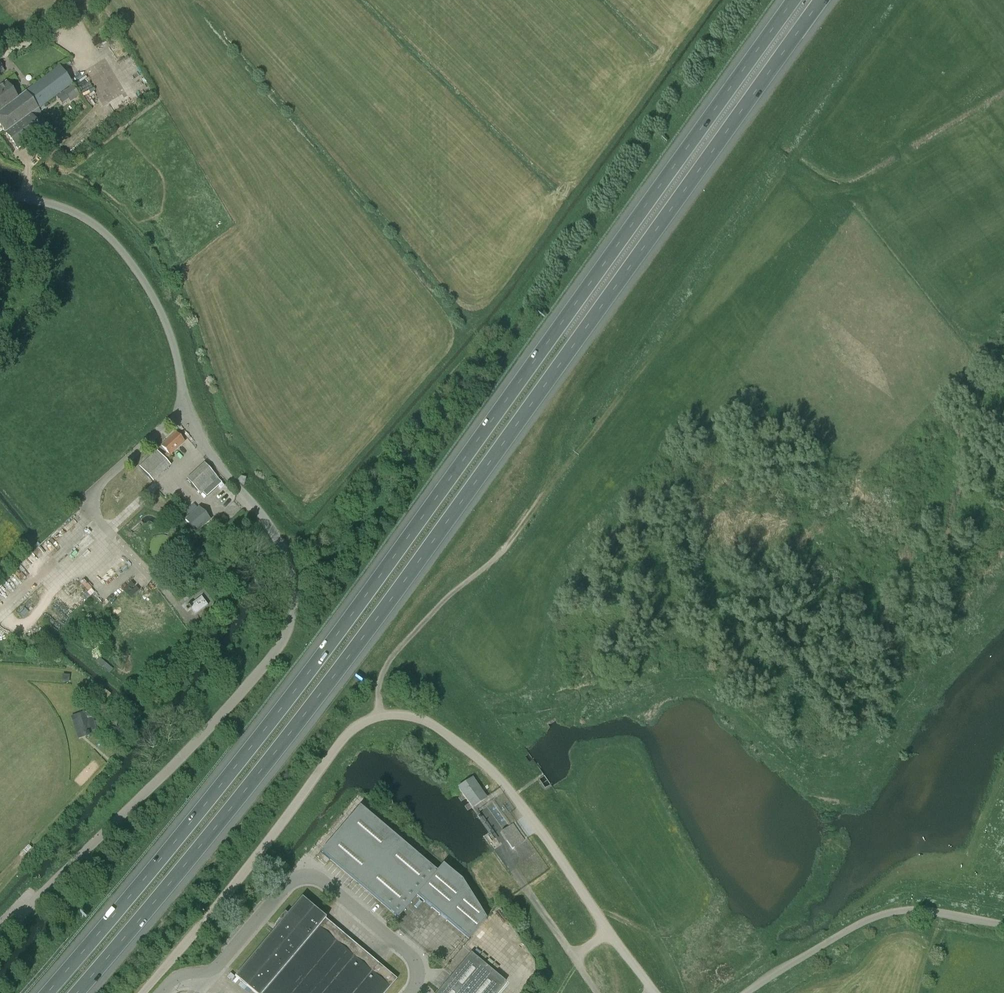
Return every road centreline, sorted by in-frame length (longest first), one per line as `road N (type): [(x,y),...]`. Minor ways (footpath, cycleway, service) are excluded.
road 1 (motorway): [(795,0),(299,686),(45,992)]
road 2 (motorway): [(77,992),(307,714),(822,0)]
road 3 (unclassified): [(0,192),(78,214),(127,258),(163,318),(203,448),(279,542),(294,591),(288,631),(274,656),(0,938)]
road 4 (unclassified): [(655,992),(484,764),(417,718),(394,714),(373,714),(353,727),(210,916)]
road 5 (unclassified): [(411,992),(419,972),(410,955),(316,876),(302,876),(208,974),(170,983)]
road 6 (unclassified): [(1003,924),(890,911),(748,992)]

